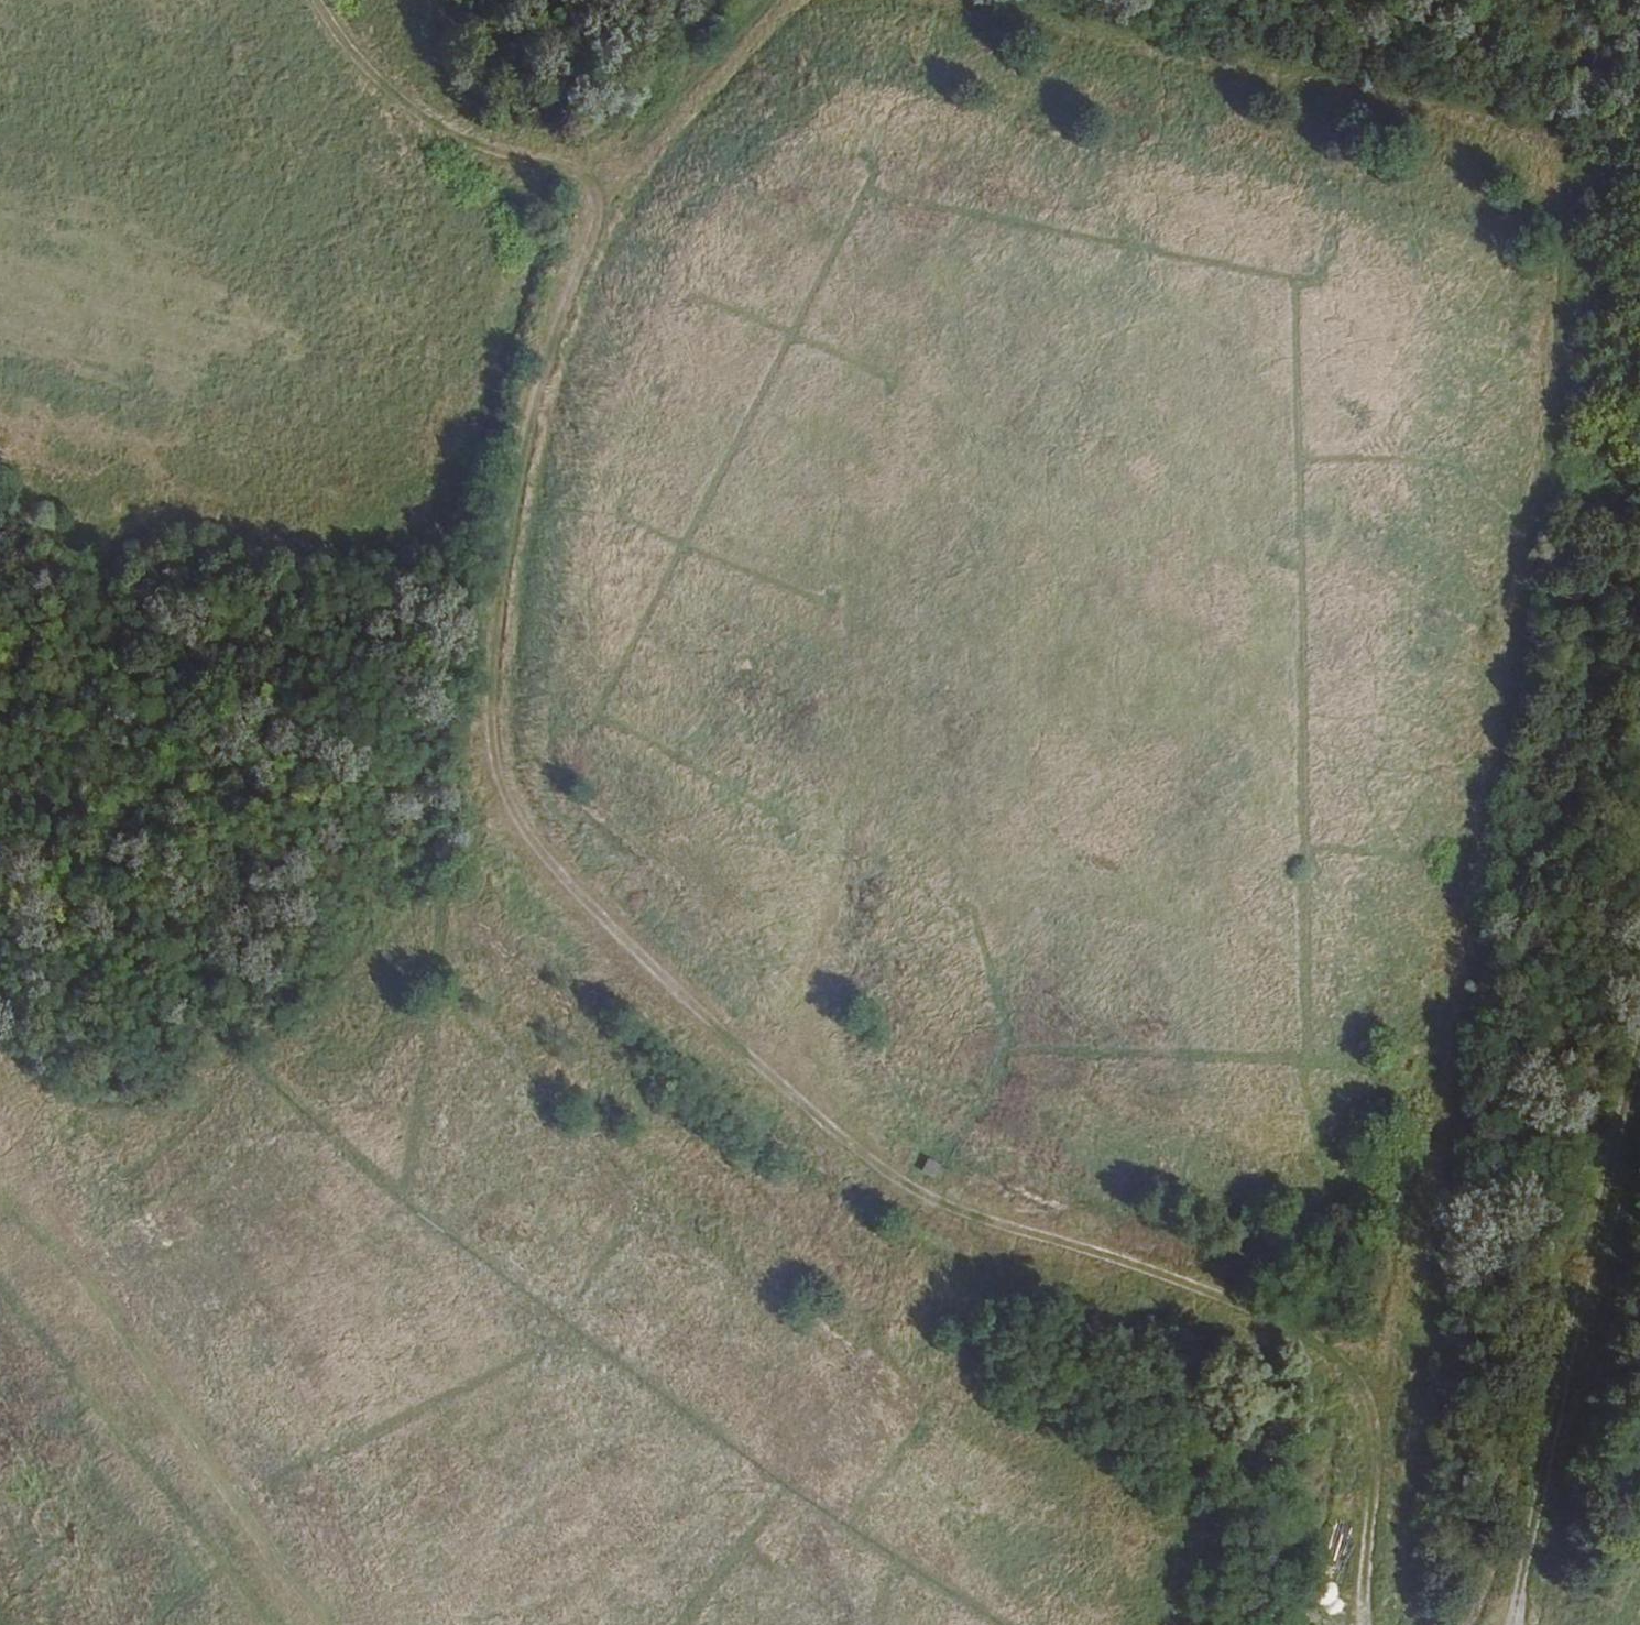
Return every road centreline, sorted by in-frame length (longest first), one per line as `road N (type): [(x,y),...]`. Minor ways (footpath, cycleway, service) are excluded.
road 1 (track): [(1500,1624),(1639,1005)]
road 2 (track): [(313,0),(353,67),(408,123),(606,200)]

